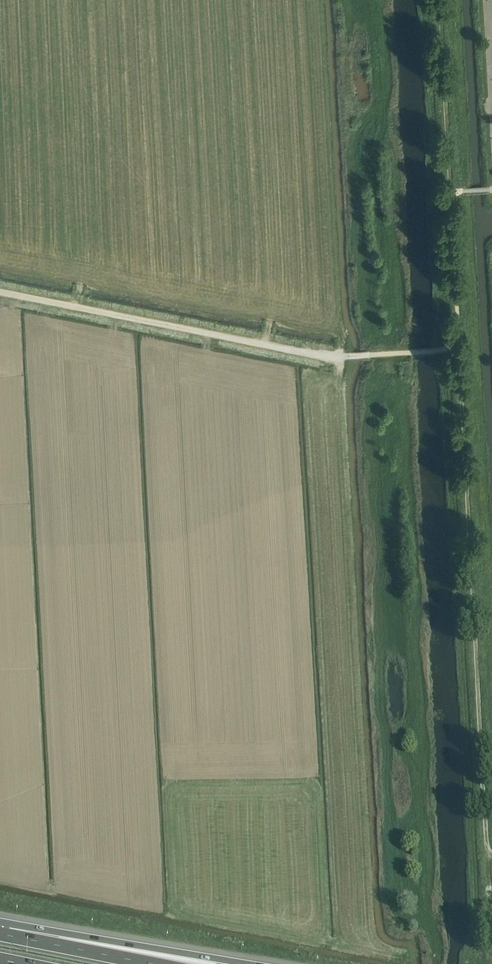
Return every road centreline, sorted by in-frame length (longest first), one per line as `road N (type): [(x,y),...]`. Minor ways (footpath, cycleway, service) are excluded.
road 1 (track): [(442,0),(491,854)]
road 2 (unclassified): [(411,353),(330,357),(0,292)]
road 3 (motorway): [(255,963),(6,935)]
road 4 (motorway): [(151,963),(6,935)]

